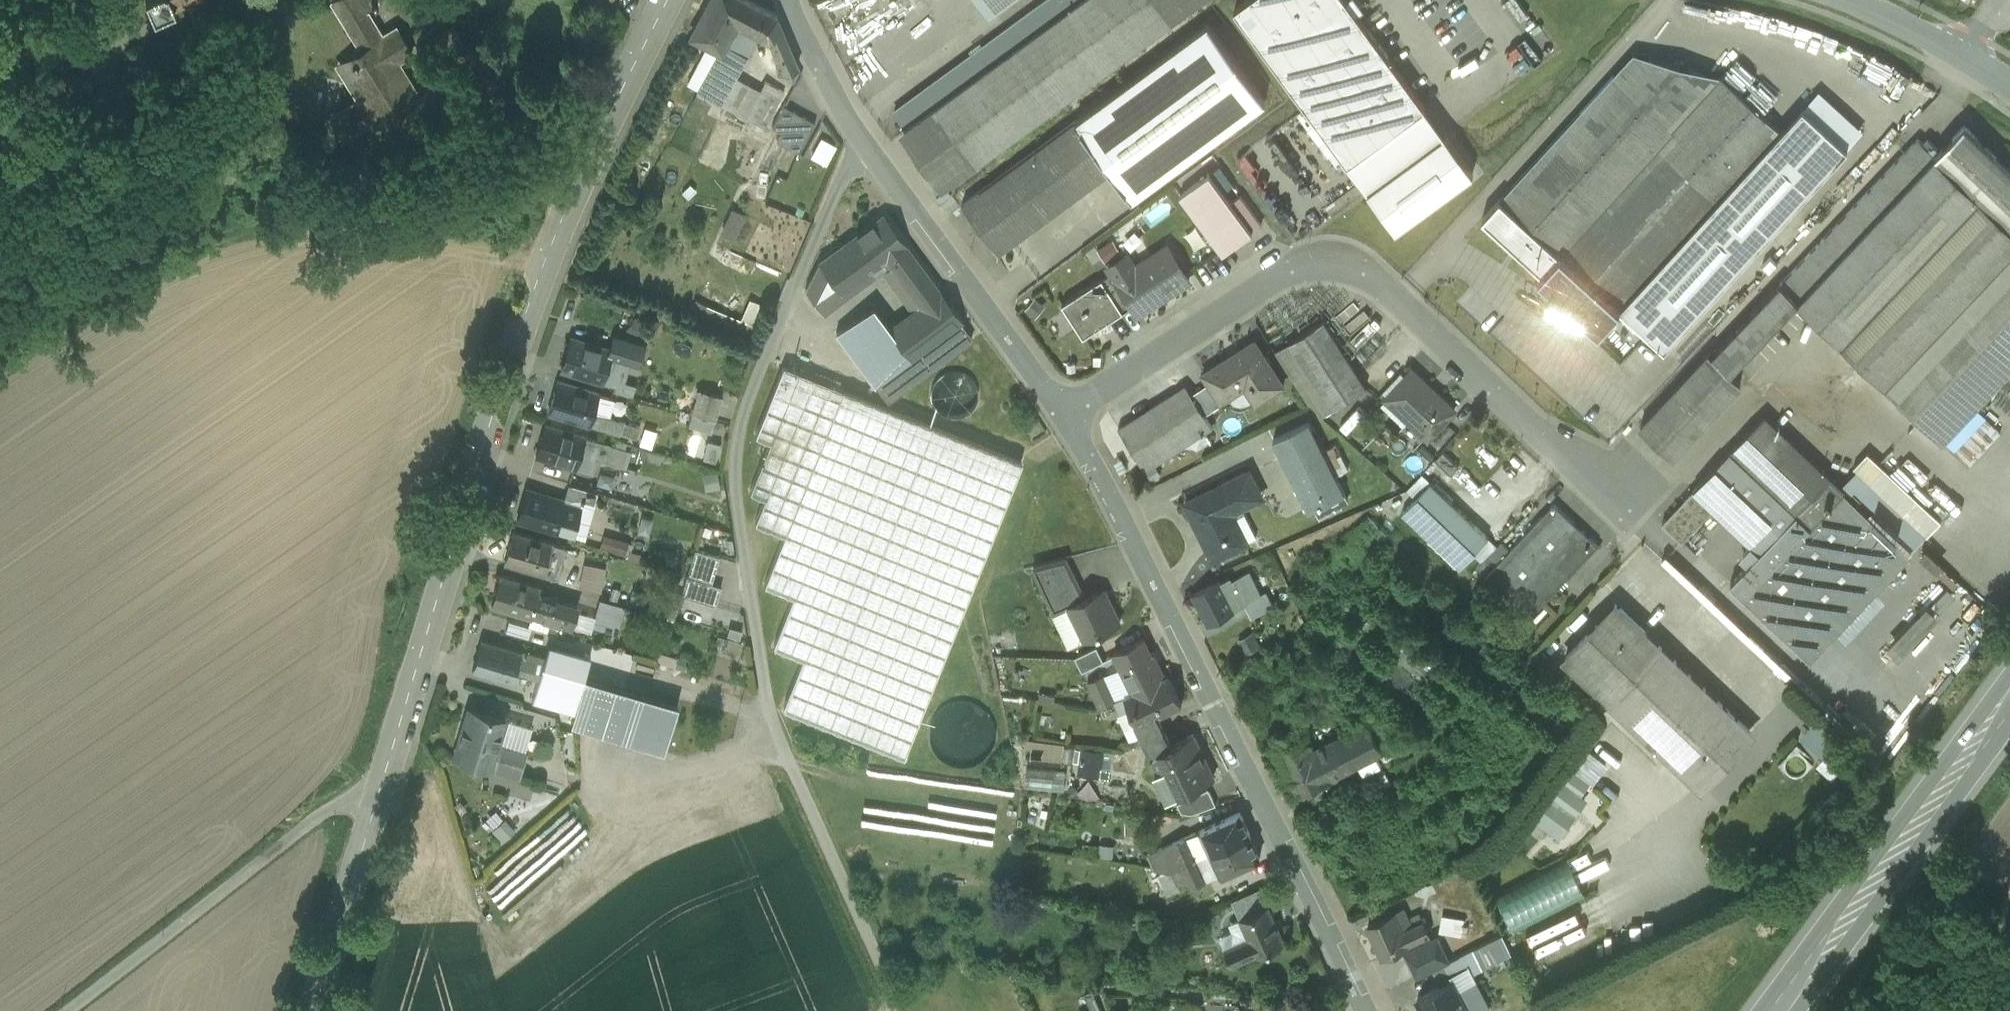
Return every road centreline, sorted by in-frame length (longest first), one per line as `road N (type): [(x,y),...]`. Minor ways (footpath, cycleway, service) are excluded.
road 1 (tertiary): [(386,783),(575,189),(667,0)]
road 2 (unclassified): [(1624,485),(1530,427),(1371,277),(1326,264),(1276,279),(1061,417)]
road 3 (residential): [(1364,1010),(1061,417)]
road 4 (residential): [(1061,417),(859,137),(788,0)]
road 5 (unclassified): [(62,1010),(333,802),(386,783)]
road 6 (primary): [(1781,1010),(2009,702)]
road 7 (tertiary): [(314,1010),(386,783)]
road 8 (tertiary): [(2009,88),(1850,0)]

